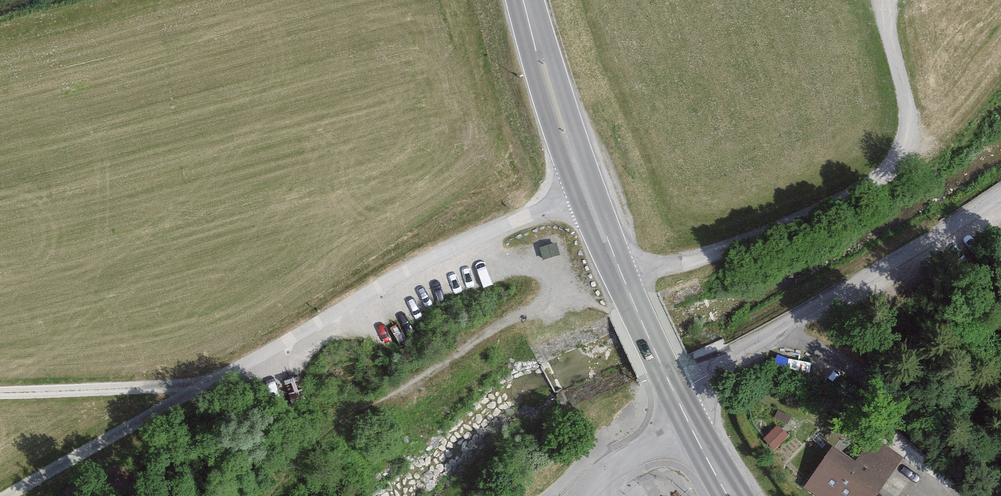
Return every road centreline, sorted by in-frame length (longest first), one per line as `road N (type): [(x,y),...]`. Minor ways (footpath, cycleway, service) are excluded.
road 1 (unclassified): [(591,201),(463,243),(16,495)]
road 2 (unclassified): [(1000,193),(670,384)]
road 3 (secondary): [(591,201),(524,0)]
road 4 (track): [(202,387),(0,393)]
road 5 (secondary): [(670,384),(591,201)]
road 6 (track): [(670,384),(548,495)]
road 7 (track): [(528,311),(553,297),(550,273),(483,256),(463,243)]
road 8 (secondary): [(729,495),(670,384)]

